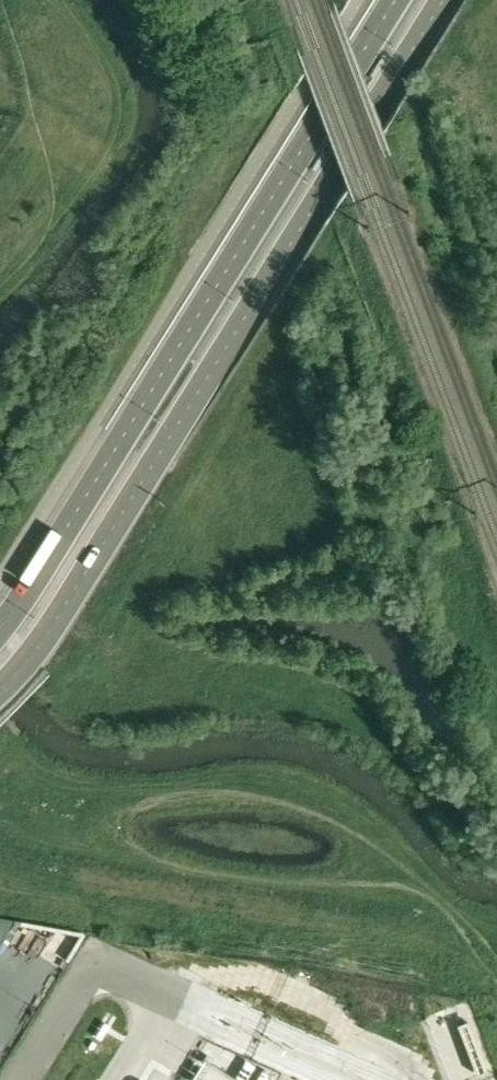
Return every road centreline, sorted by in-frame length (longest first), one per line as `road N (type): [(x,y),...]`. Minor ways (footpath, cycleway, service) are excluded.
road 1 (unclassified): [(0,691),(25,665),(443,0)]
road 2 (unclassified): [(394,0),(0,629)]

